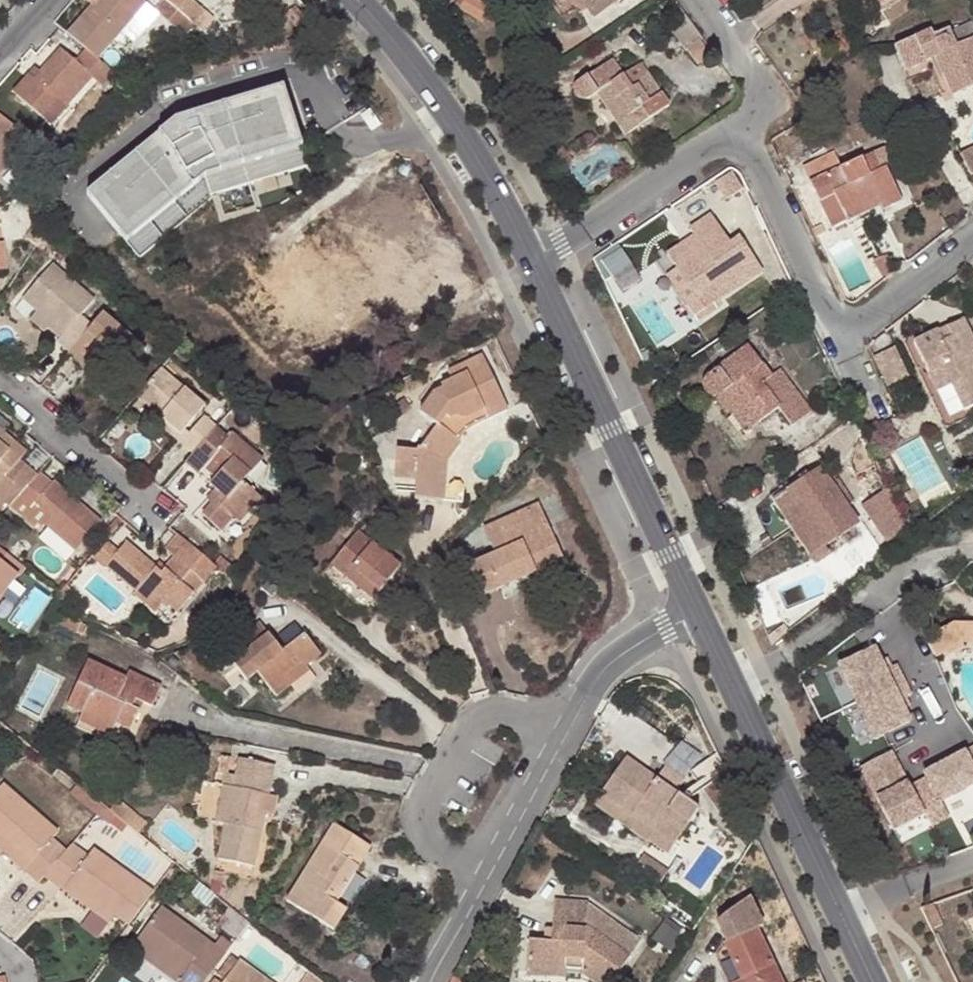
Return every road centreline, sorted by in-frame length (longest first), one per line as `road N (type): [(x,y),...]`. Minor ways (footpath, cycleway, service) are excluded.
road 1 (residential): [(698,610),(600,667),(474,883),(427,981)]
road 2 (tertiary): [(698,610),(530,257)]
road 3 (tertiary): [(530,257),(460,134),(357,0)]
road 4 (residential): [(737,691),(899,574),(943,554),(972,554)]
road 5 (tertiary): [(843,914),(737,691)]
road 6 (residential): [(530,257),(738,132)]
road 7 (residential): [(738,132),(836,333)]
road 8 (residential): [(158,513),(0,381)]
road 9 (residential): [(738,132),(774,107),(694,0)]
road 10 (residential): [(836,333),(972,229)]
road 11 (residential): [(843,914),(972,865)]

